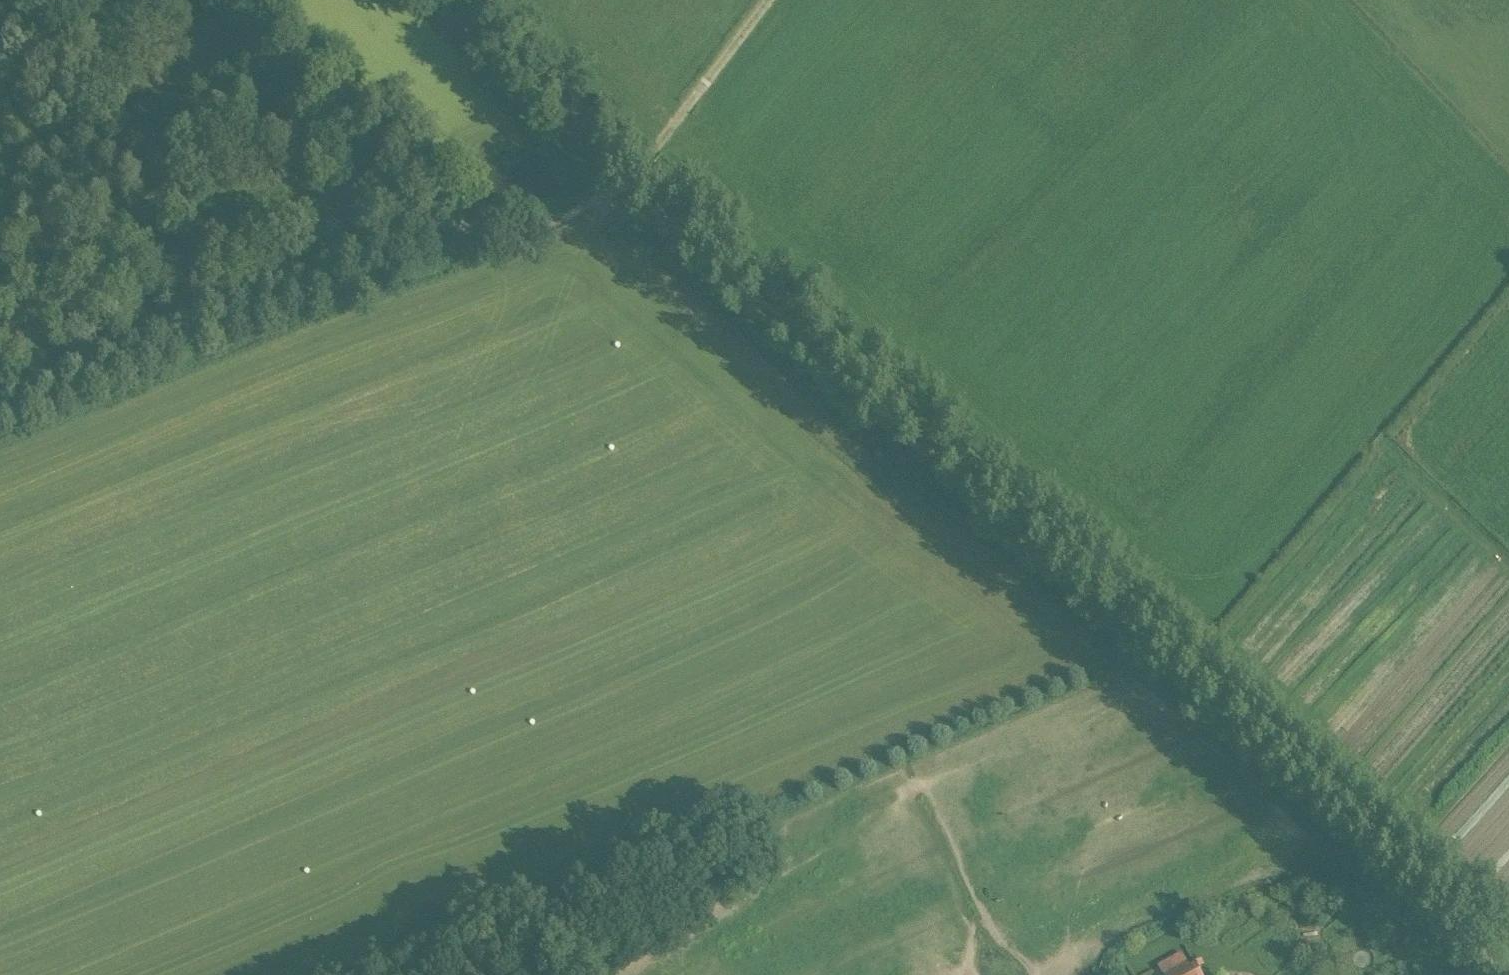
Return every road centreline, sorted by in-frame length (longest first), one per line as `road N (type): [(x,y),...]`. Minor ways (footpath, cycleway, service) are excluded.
road 1 (track): [(236,0),(451,216)]
road 2 (track): [(768,0),(672,134),(618,177)]

